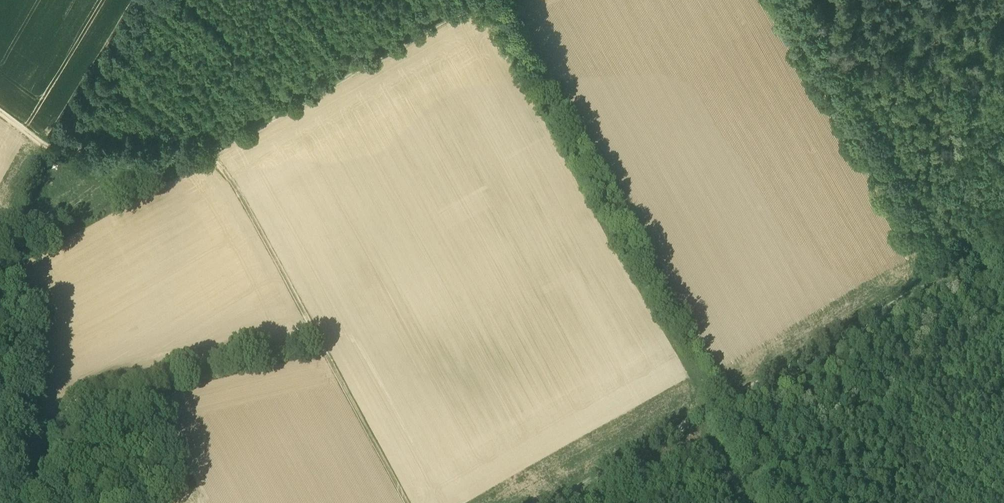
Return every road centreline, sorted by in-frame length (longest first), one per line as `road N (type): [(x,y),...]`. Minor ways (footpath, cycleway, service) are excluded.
road 1 (track): [(1003,287),(986,256),(553,502)]
road 2 (track): [(468,9),(708,414)]
road 3 (track): [(406,502),(205,156)]
road 4 (track): [(205,156),(483,0)]
road 5 (track): [(0,113),(48,148),(205,156)]

